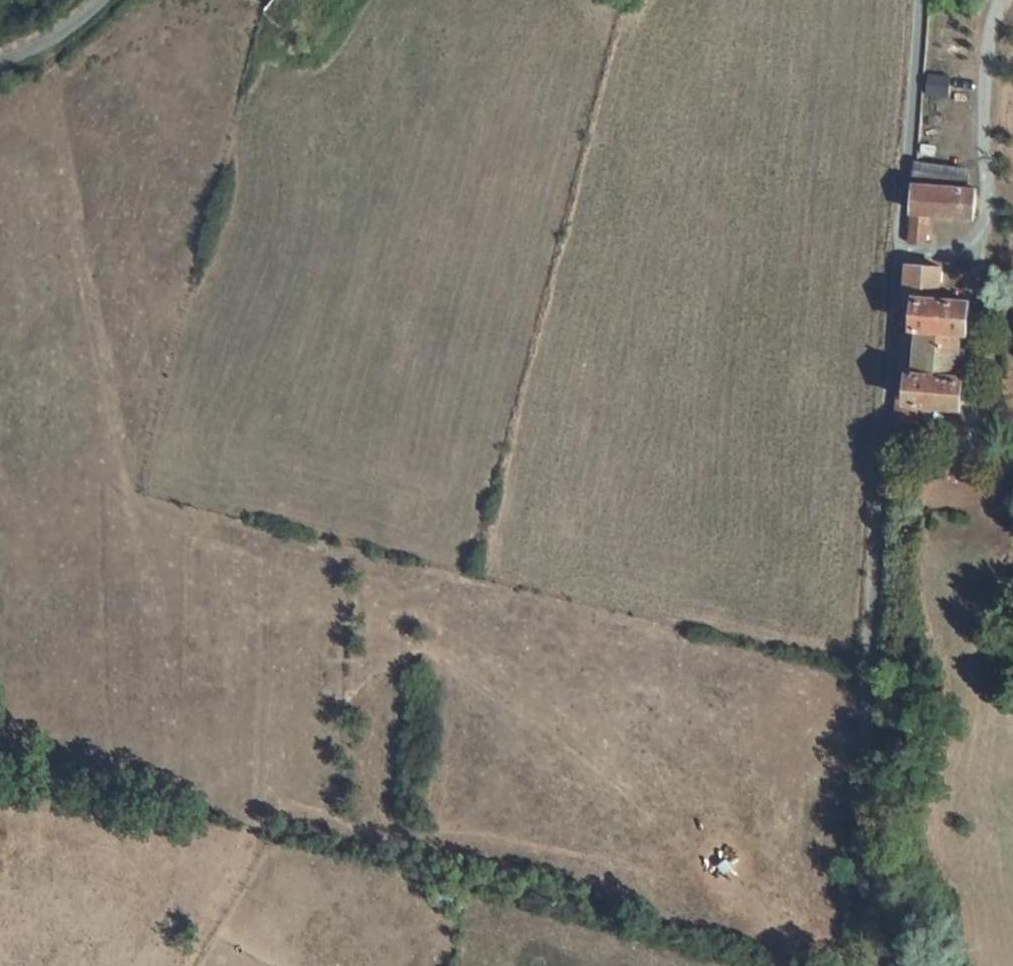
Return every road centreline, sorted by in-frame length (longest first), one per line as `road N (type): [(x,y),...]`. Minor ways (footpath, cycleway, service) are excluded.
road 1 (unclassified): [(920,0),(864,771),(863,878),(879,965)]
road 2 (track): [(902,249),(953,256),(983,226),(992,197),(984,112),(1000,0)]
road 3 (unclassified): [(103,0),(43,43),(0,60)]

